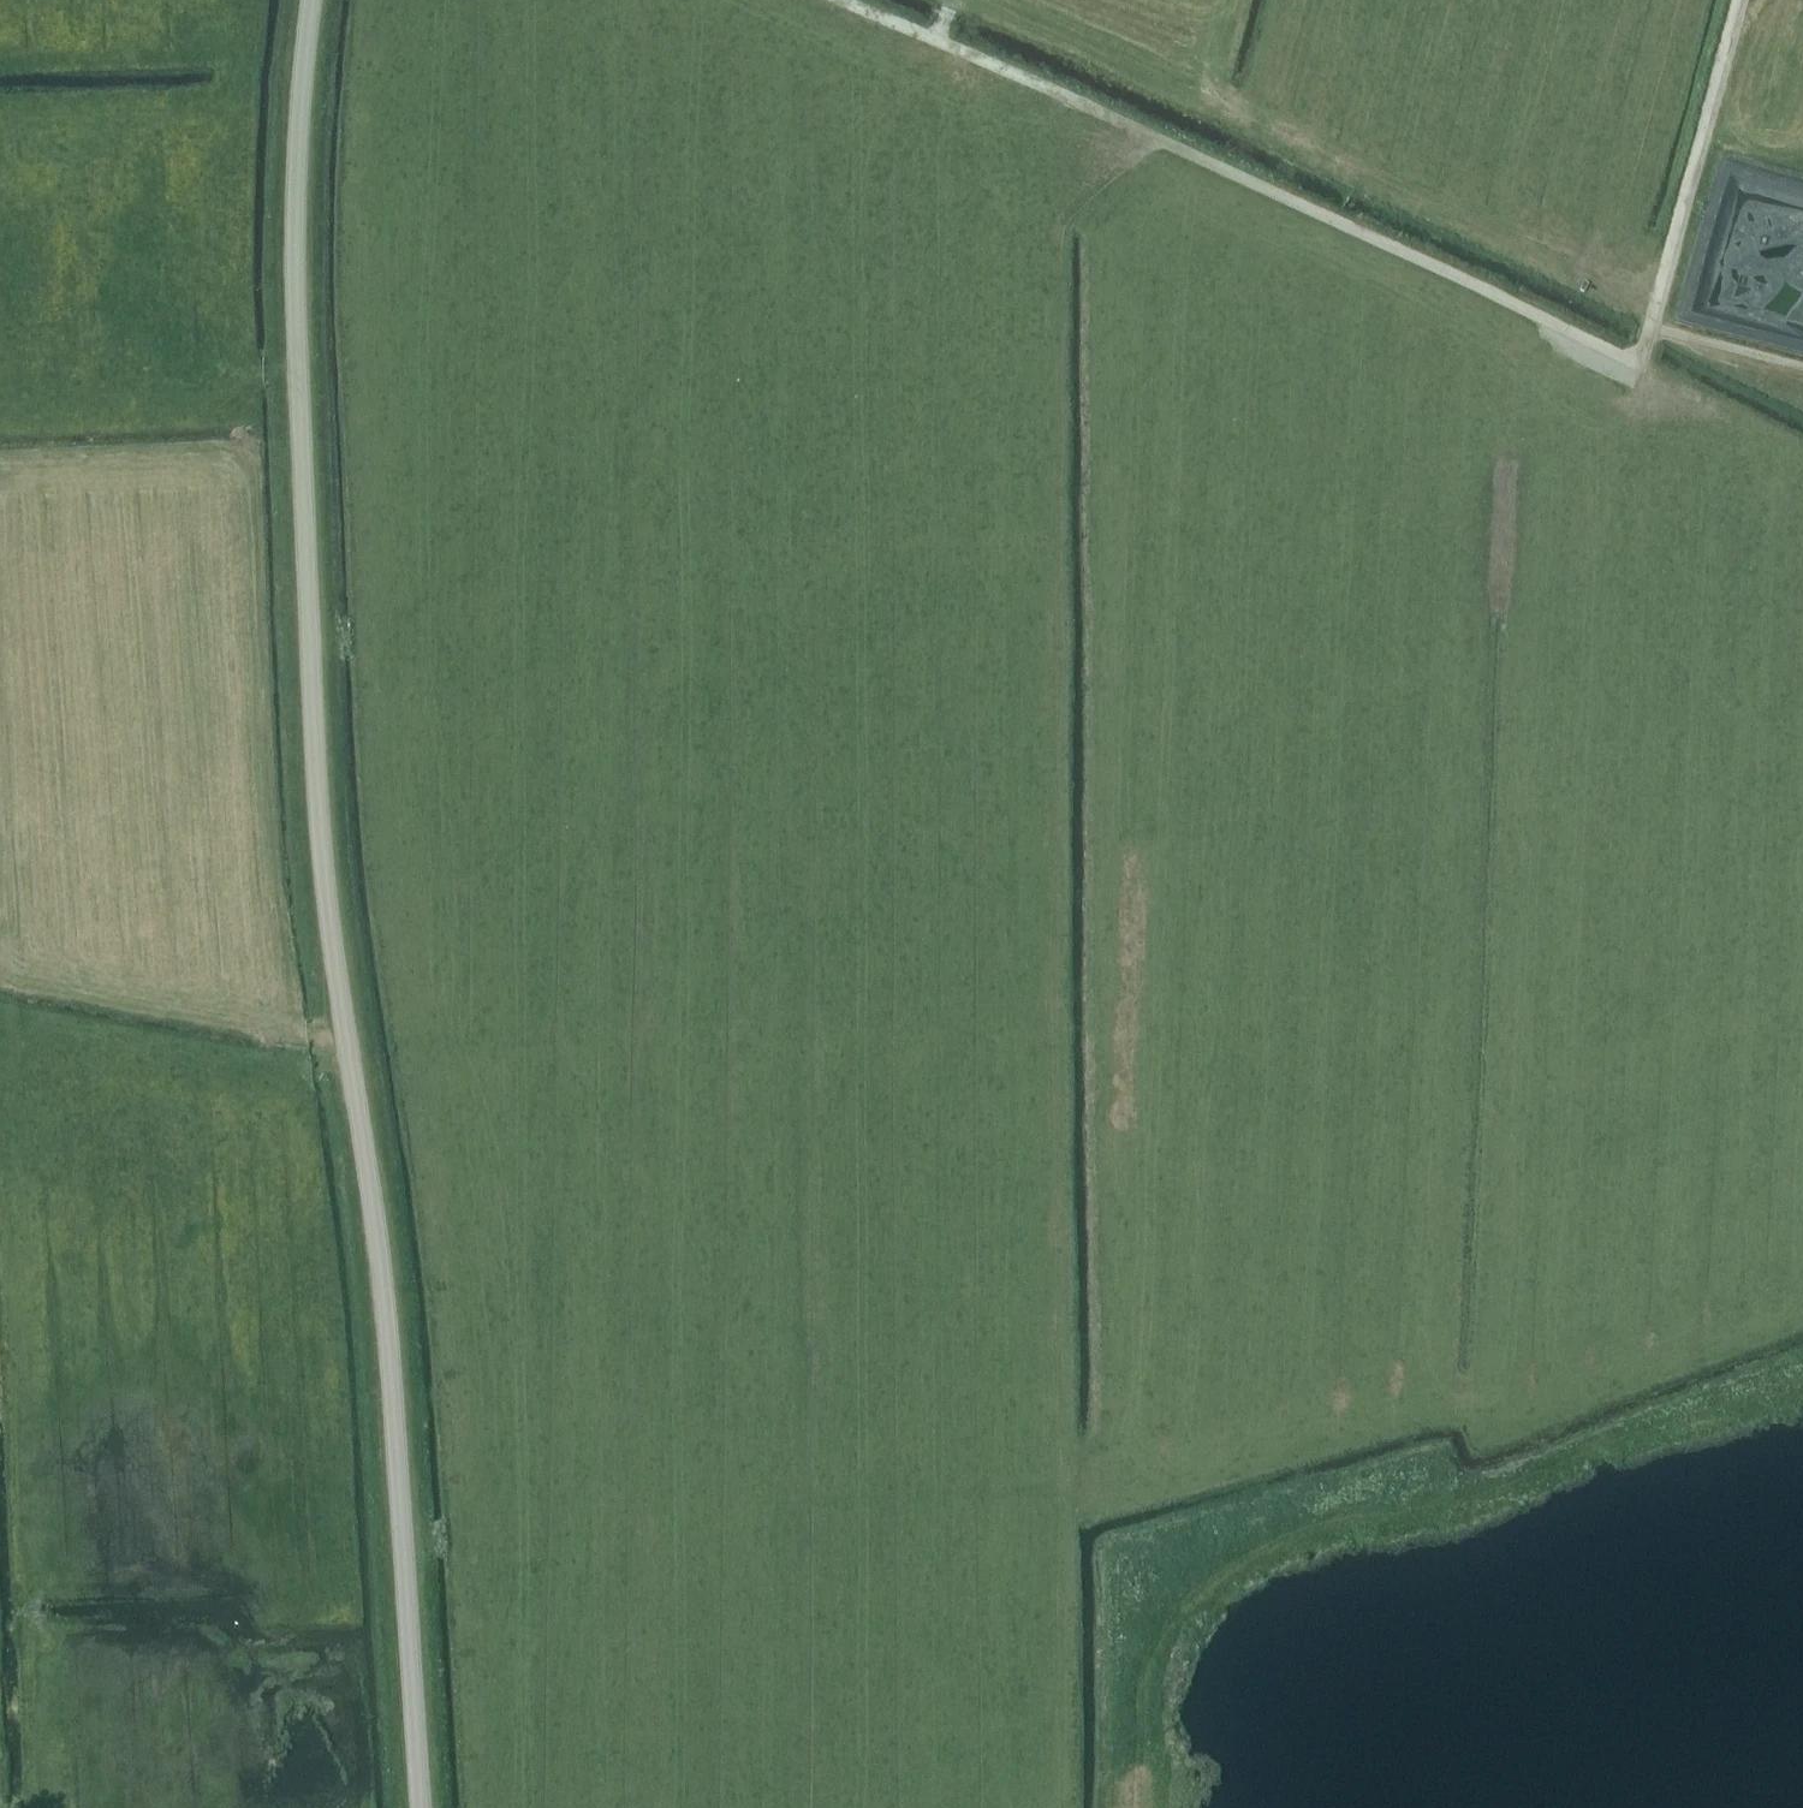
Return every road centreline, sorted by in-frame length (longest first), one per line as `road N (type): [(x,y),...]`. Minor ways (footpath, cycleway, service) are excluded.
road 1 (unclassified): [(427,1807),(391,1363),(336,971),(310,603),(299,295),(306,97),(321,0)]

